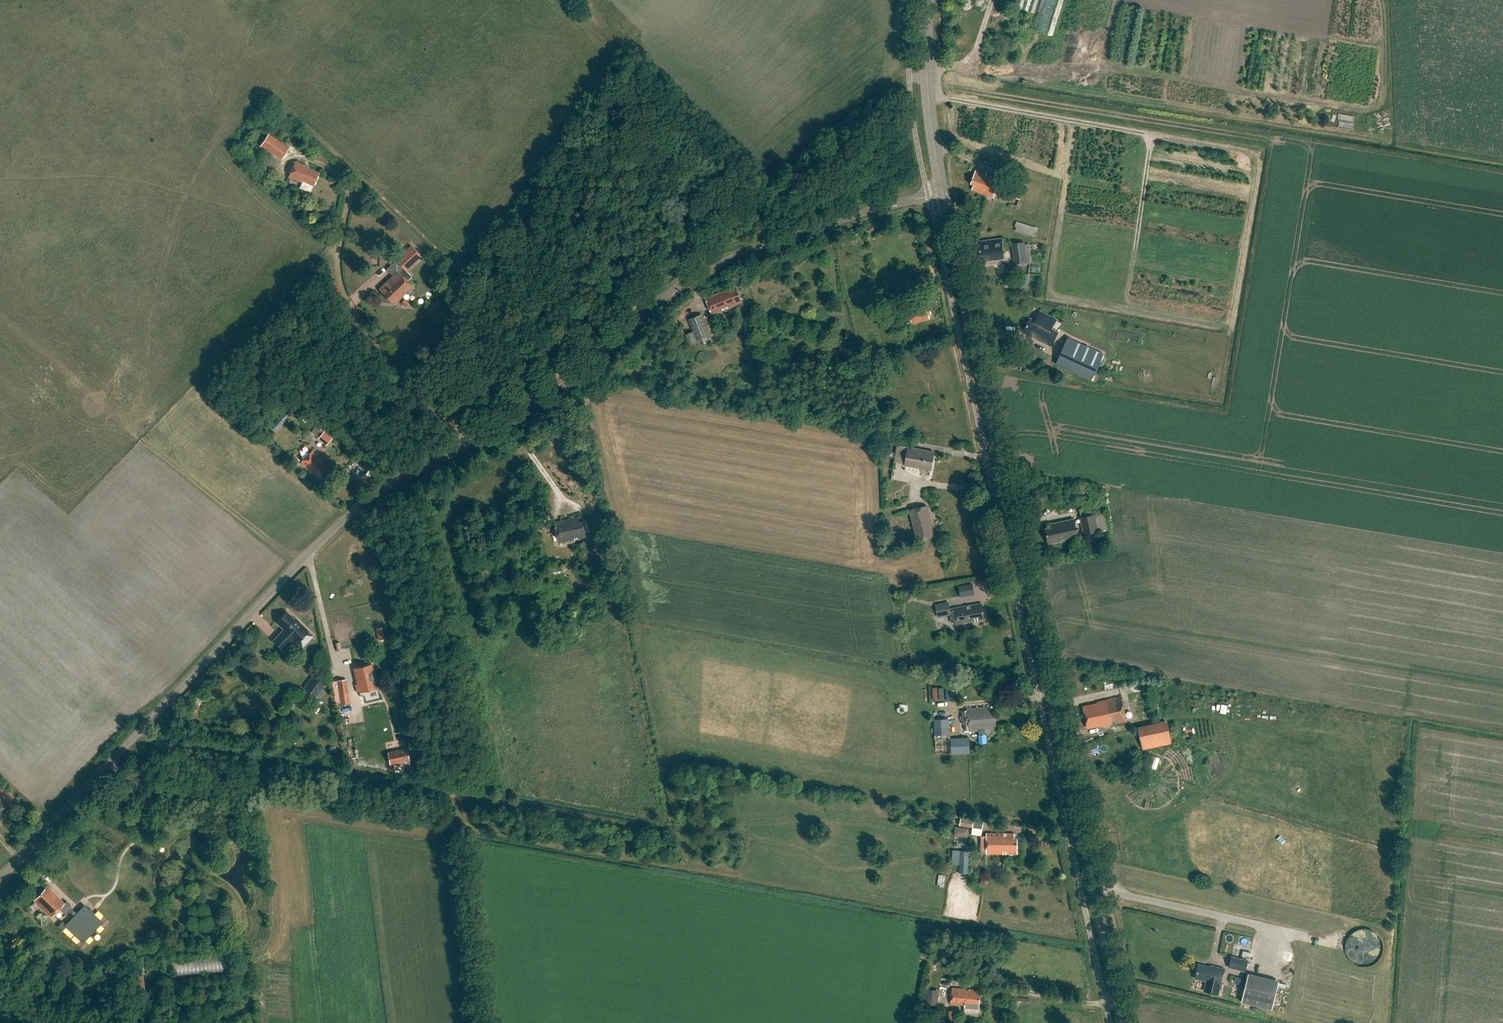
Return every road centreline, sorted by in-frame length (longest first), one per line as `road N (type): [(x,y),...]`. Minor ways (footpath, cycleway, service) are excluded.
road 1 (unclassified): [(0,879),(304,557),(383,491),(544,404),(683,283),(872,210),(943,196)]
road 2 (secondary): [(1127,1022),(943,196)]
road 3 (track): [(339,252),(339,277),(359,323),(467,443)]
road 4 (secondary): [(943,196),(928,79),(934,0)]

